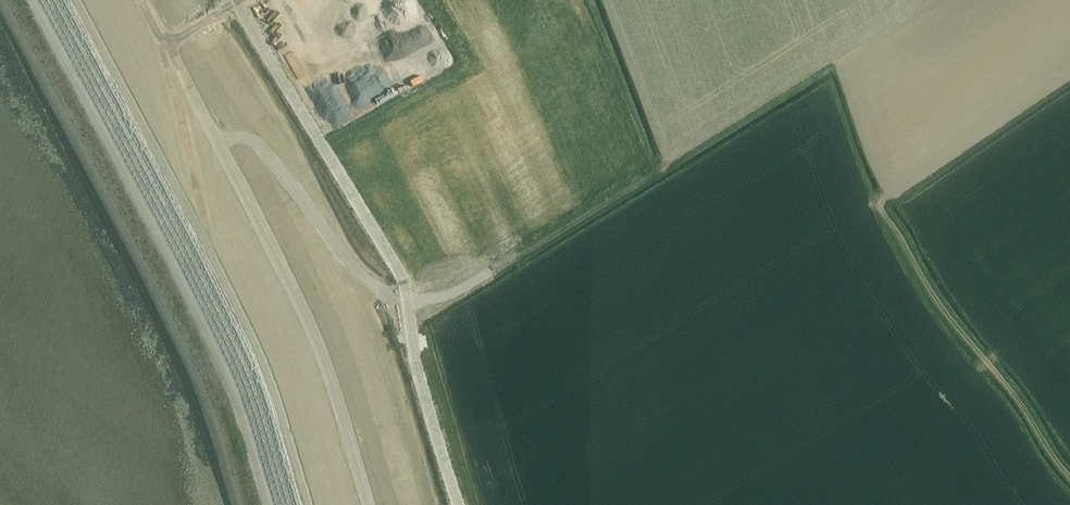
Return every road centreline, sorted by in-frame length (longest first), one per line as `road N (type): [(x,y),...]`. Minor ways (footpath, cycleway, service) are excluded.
road 1 (track): [(216,145),(240,138),(256,144),(360,275),(406,304),(425,306),(672,168)]
road 2 (unclassified): [(368,504),(315,338),(141,0)]
road 3 (track): [(1069,475),(949,317),(878,200)]

